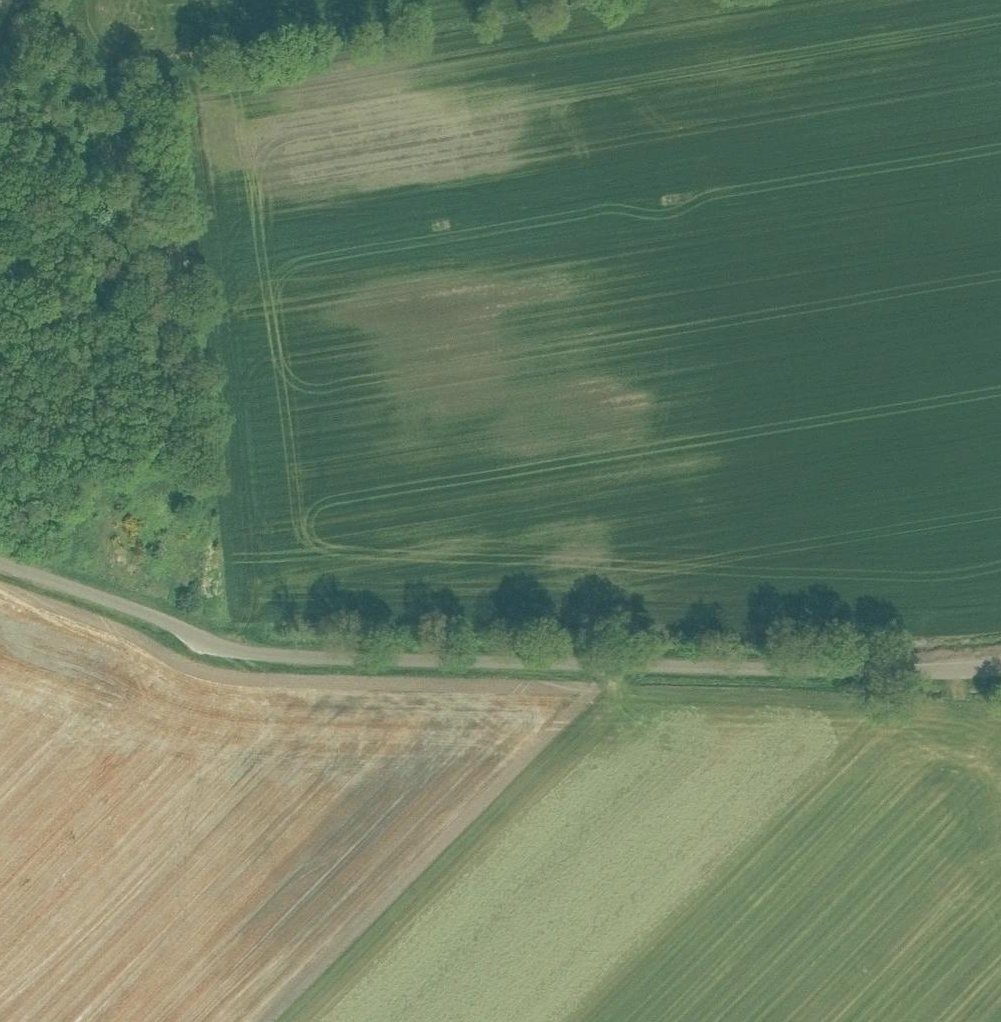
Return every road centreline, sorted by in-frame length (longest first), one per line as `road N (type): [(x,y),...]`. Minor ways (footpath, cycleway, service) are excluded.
road 1 (unclassified): [(1000,666),(901,671),(244,653),(0,563)]

